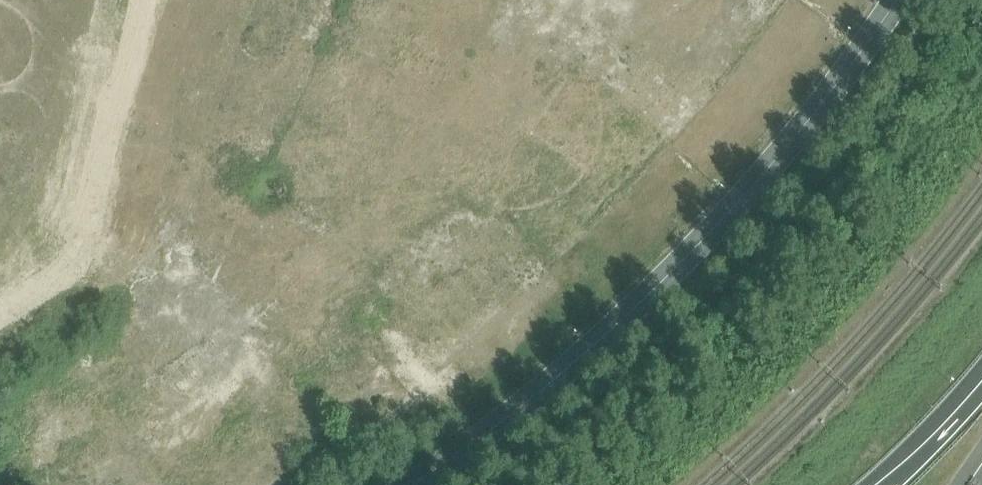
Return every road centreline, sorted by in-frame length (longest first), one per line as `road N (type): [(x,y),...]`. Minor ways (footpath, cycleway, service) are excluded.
road 1 (unclassified): [(416,484),(516,415),(684,265),(806,126),(900,0)]
road 2 (motorway): [(981,391),(887,484)]

